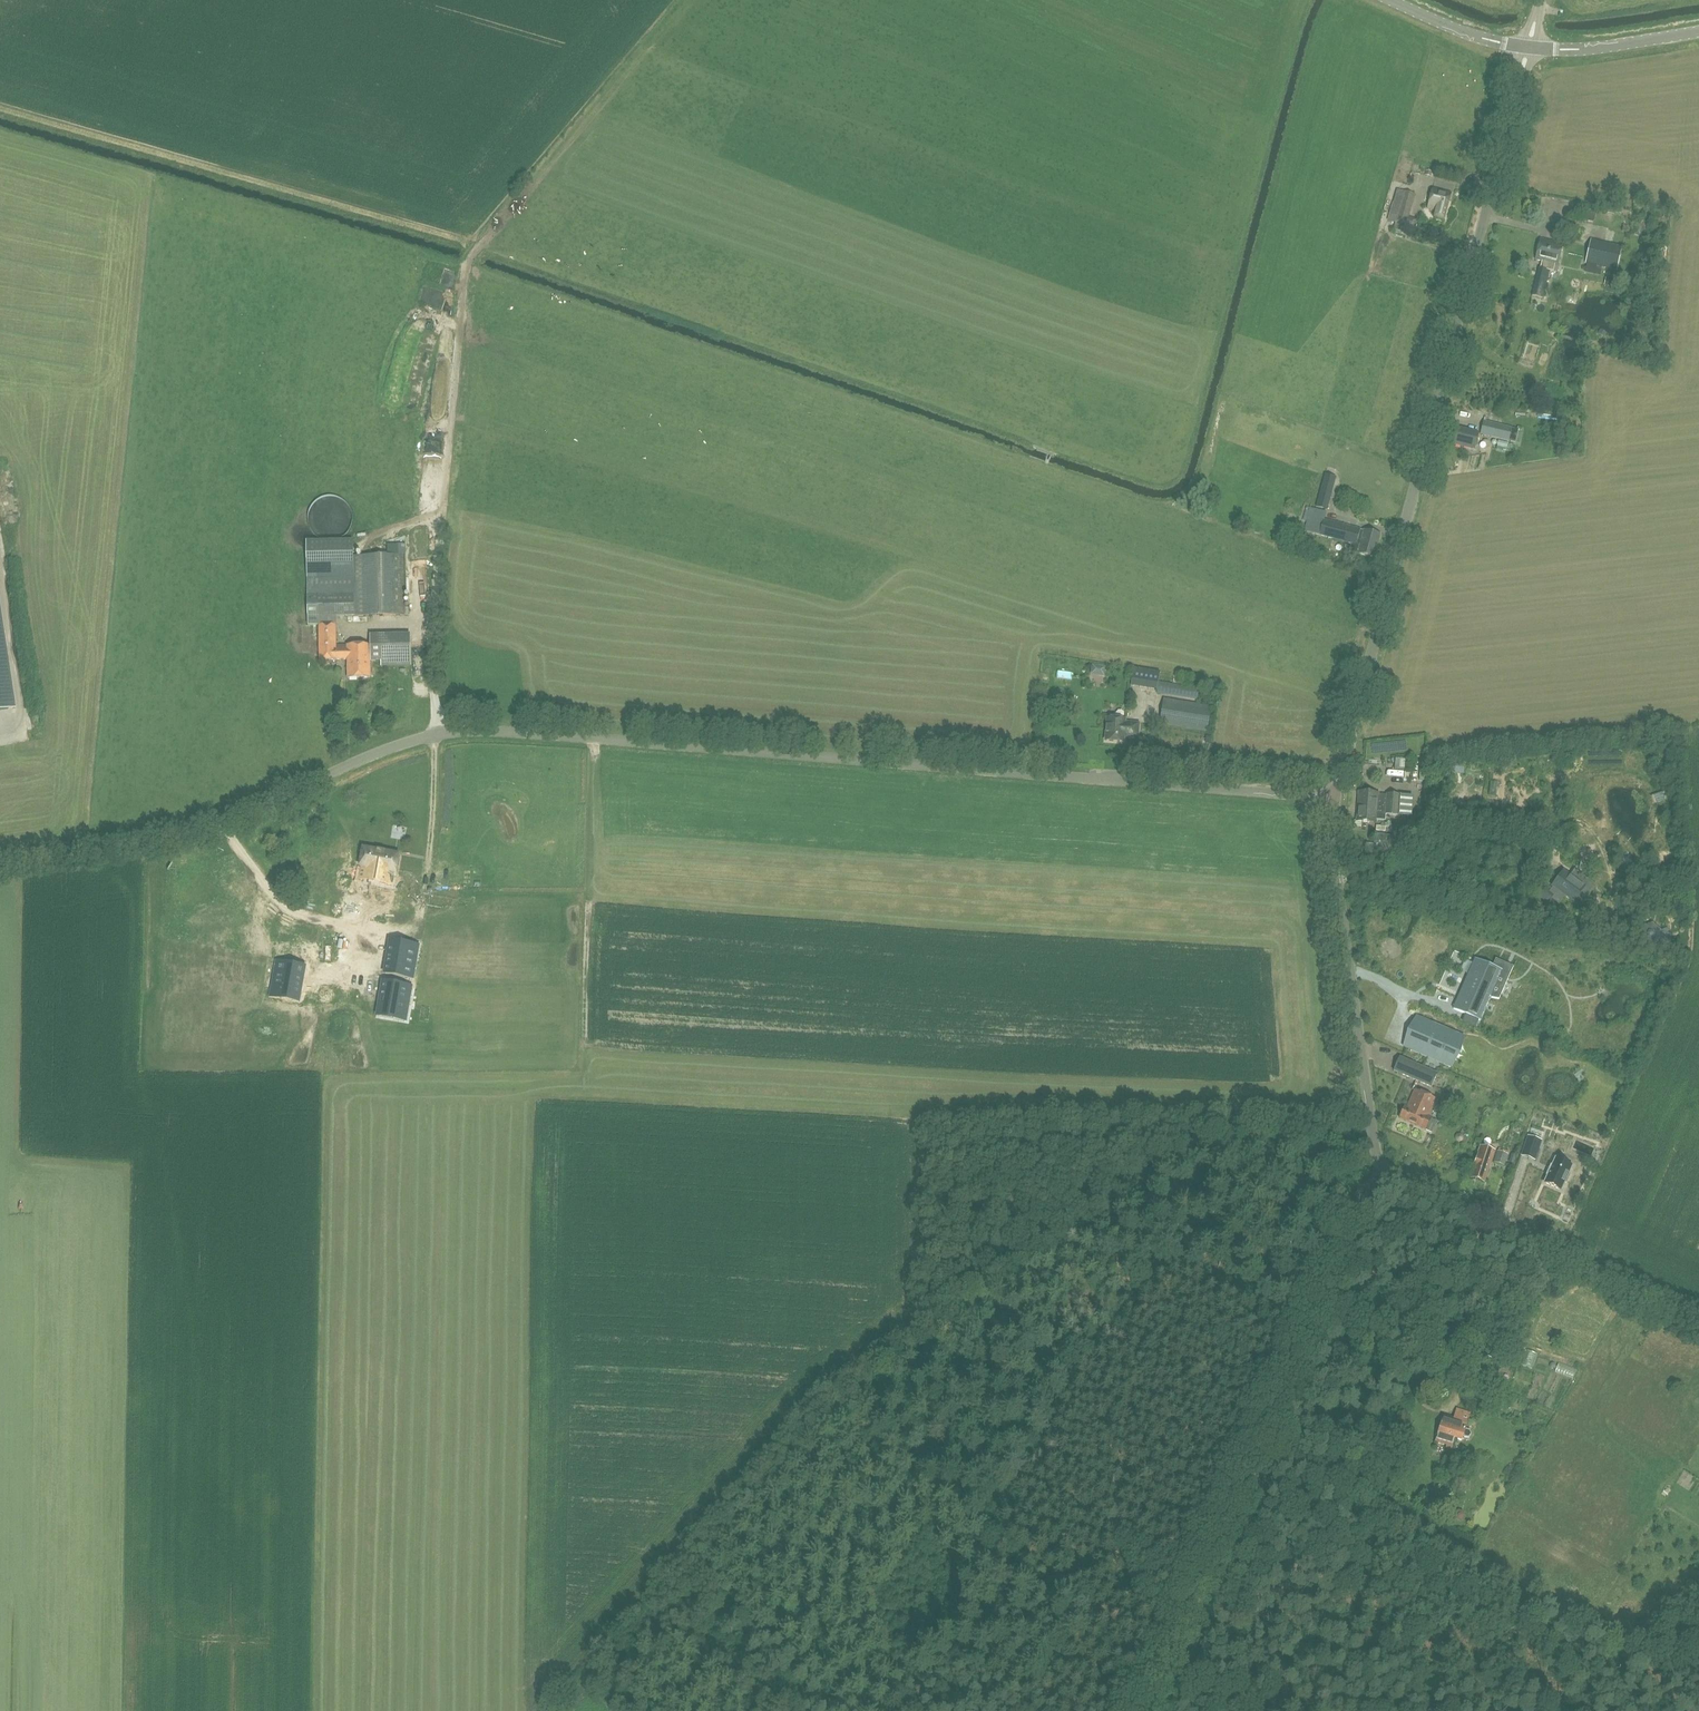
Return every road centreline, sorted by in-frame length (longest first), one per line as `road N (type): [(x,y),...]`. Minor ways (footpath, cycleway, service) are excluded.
road 1 (unclassified): [(1335,798),(485,733),(390,749),(225,823),(0,863)]
road 2 (tertiary): [(1335,798),(1530,47)]
road 3 (unclassified): [(1133,1710),(1297,1310),(1358,1181),(1379,1167)]
road 4 (tertiary): [(1379,1167),(1335,866),(1335,798)]
road 5 (tertiary): [(1698,1319),(1379,1167)]
road 6 (tertiary): [(1698,32),(1600,49),(1530,47)]
road 7 (tertiary): [(1530,47),(1498,43),(1394,0)]

